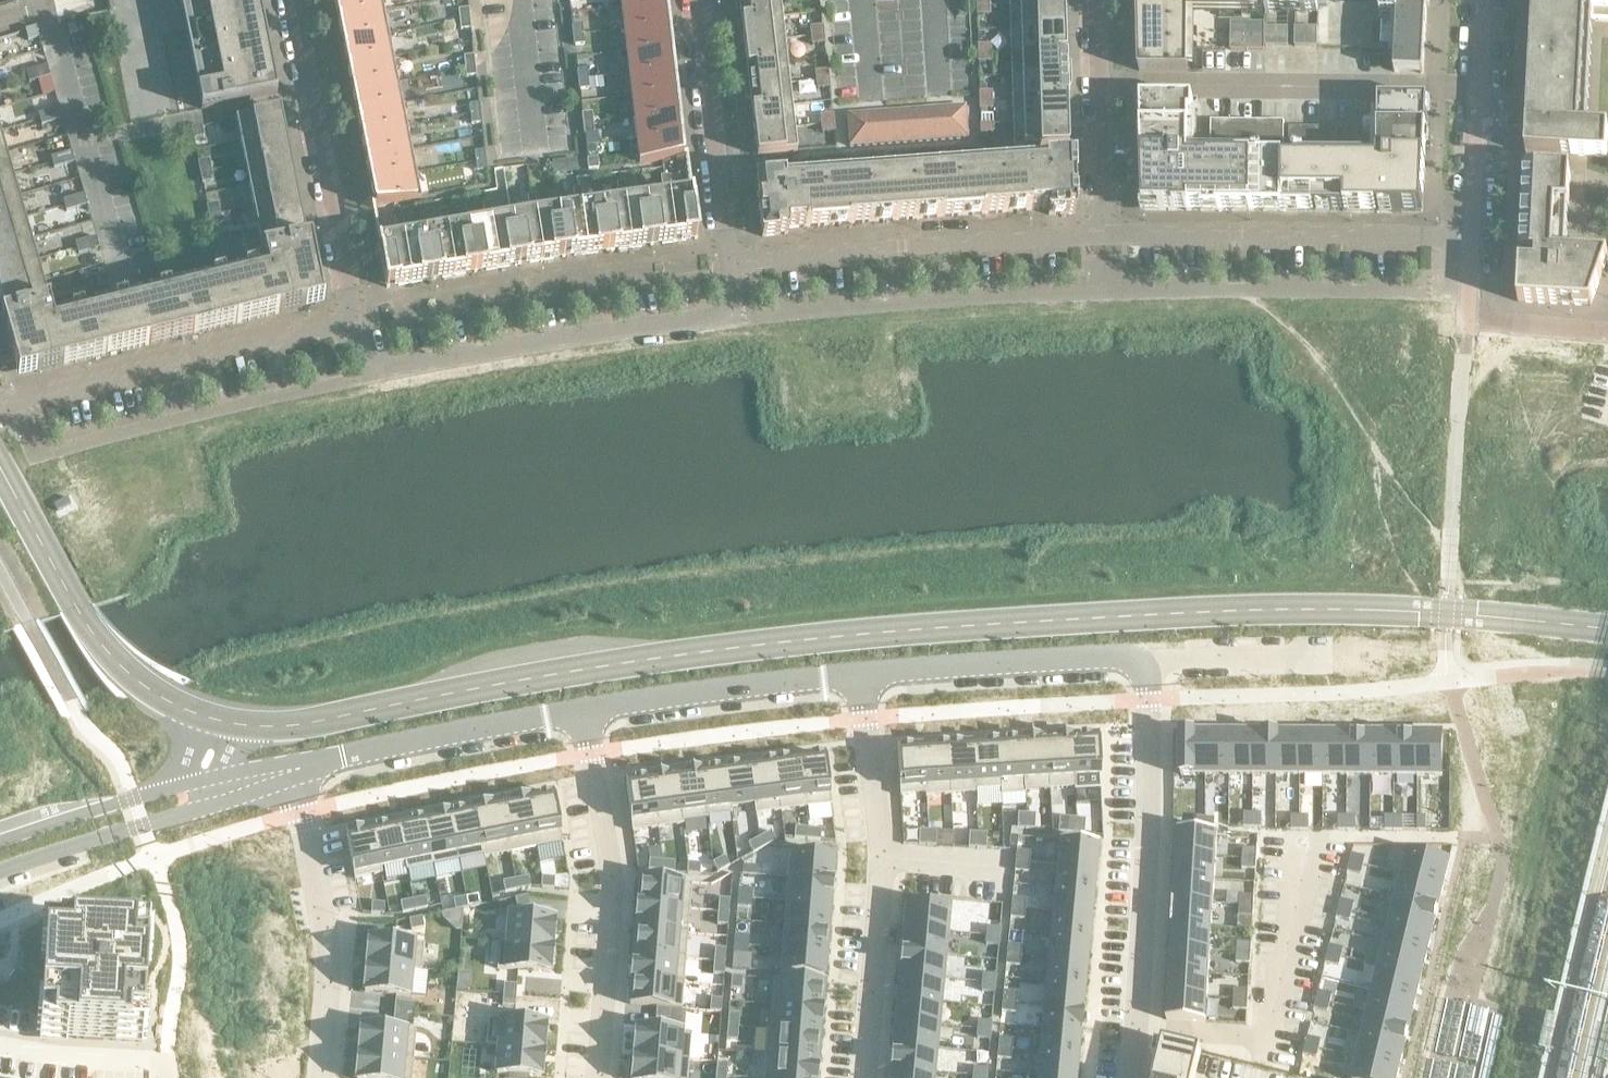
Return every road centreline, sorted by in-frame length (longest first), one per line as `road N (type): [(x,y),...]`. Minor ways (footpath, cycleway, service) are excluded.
road 1 (residential): [(732,259),(730,295),(708,318),(395,365),(370,357),(346,324)]
road 2 (residential): [(1138,661),(1148,681),(1148,786),(1129,1077)]
road 3 (residential): [(861,675),(882,834),(861,1077)]
road 4 (residential): [(1100,84),(1478,88)]
road 5 (residential): [(1105,236),(732,259)]
road 6 (residential): [(598,1077),(613,880),(583,712)]
road 7 (residential): [(1471,236),(1105,236)]
road 8 (residential): [(346,324),(0,405)]
road 9 (residential): [(346,324),(350,302),(293,0)]
road 10 (residential): [(290,771),(326,951),(317,1077)]
road 11 (residential): [(583,712),(290,771)]
road 12 (residential): [(861,675),(583,712)]
road 13 (residential): [(1138,661),(861,675)]
road 14 (residential): [(701,0),(732,259)]
road 15 (residential): [(0,871),(187,808),(218,787)]
road 16 (residential): [(218,787),(180,787),(0,836)]
road 17 (residential): [(1471,236),(1468,317),(1607,331)]
road 18 (residential): [(1320,655),(1138,661)]
road 19 (residential): [(1100,84),(1105,236)]
road 20 (residential): [(1478,88),(1471,236)]

